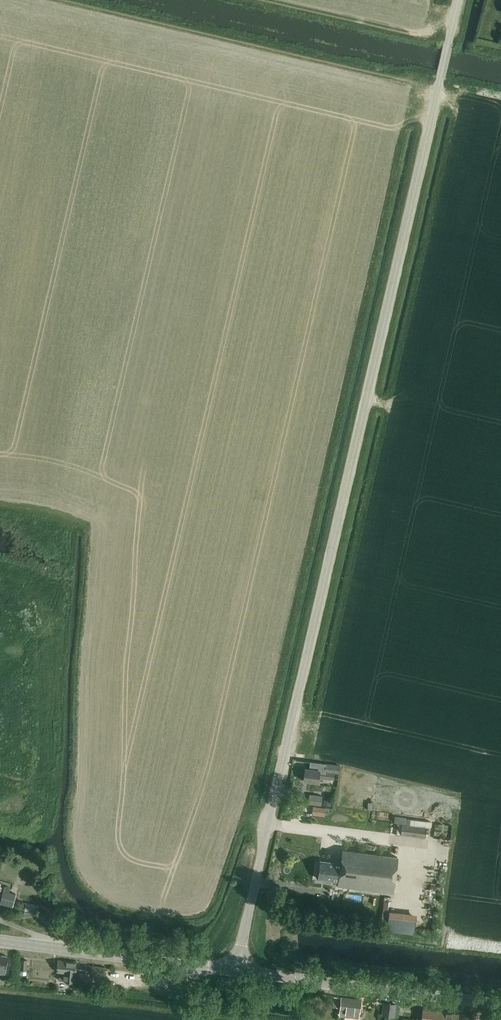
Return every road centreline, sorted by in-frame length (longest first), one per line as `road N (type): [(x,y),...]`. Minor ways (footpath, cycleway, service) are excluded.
road 1 (unclassified): [(236,971),(459,0)]
road 2 (track): [(500,99),(445,94),(49,0)]
road 3 (track): [(0,505),(88,524),(75,779)]
road 4 (secondary): [(500,1005),(236,971)]
road 5 (secondary): [(236,971),(5,941)]
road 6 (track): [(264,0),(418,34),(455,18)]

